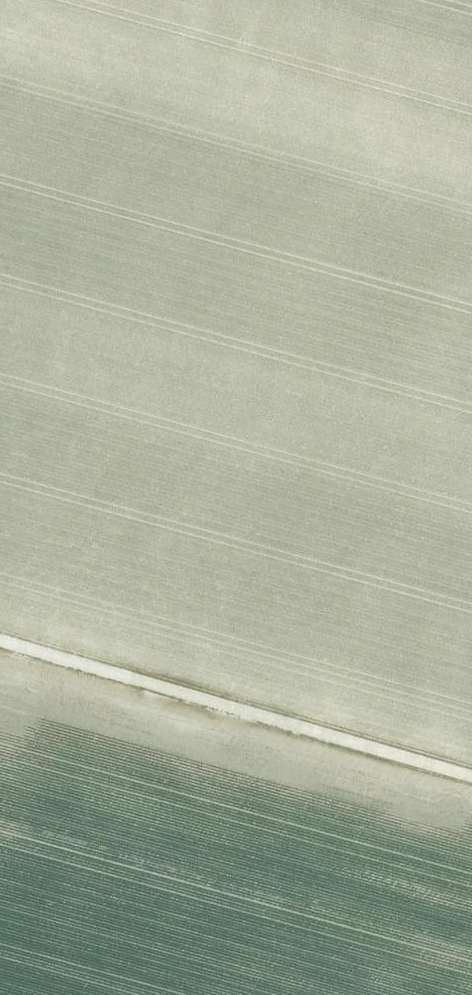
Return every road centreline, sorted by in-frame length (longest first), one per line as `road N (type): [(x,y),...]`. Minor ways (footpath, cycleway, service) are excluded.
road 1 (track): [(0,645),(471,781)]

